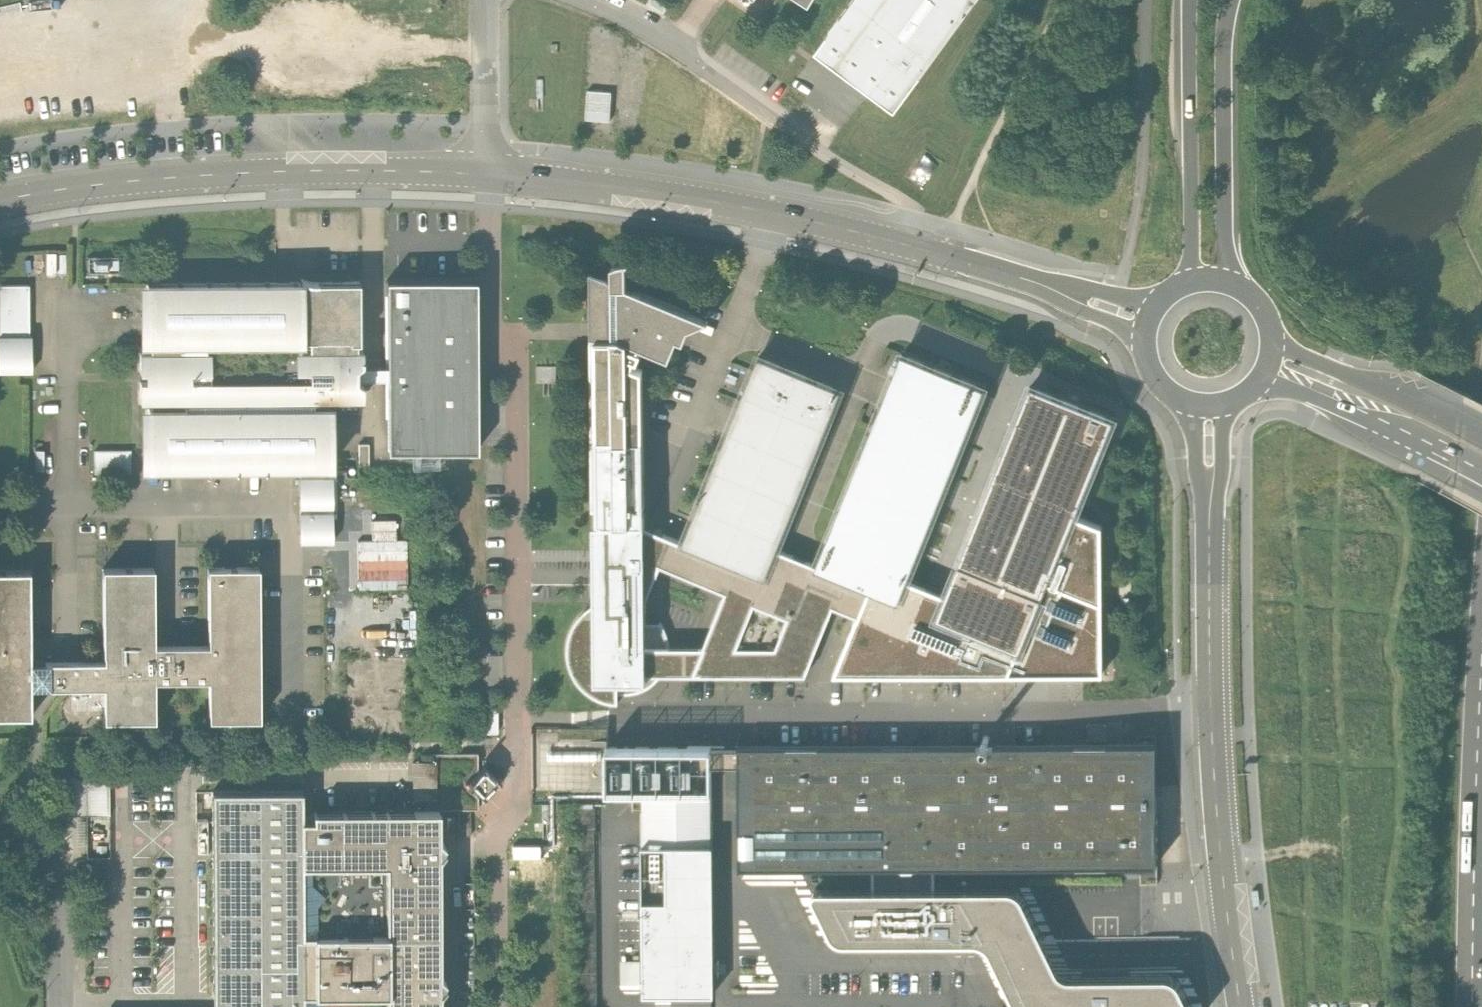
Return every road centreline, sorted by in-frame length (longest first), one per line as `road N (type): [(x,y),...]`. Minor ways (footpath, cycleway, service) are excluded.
road 1 (tertiary): [(486,175),(747,208),(1031,281)]
road 2 (tertiary): [(0,202),(227,174),(486,175)]
road 3 (tertiary): [(1208,541),(1210,716),(1239,1006)]
road 4 (track): [(1062,0),(938,253)]
road 5 (trunk): [(1227,278),(1230,0)]
road 6 (trunk): [(1189,0),(1191,278)]
road 7 (unclassified): [(798,128),(674,41),(592,0)]
road 8 (tertiary): [(1265,380),(1481,479)]
road 9 (tertiary): [(1481,436),(1277,344)]
road 10 (unclassified): [(0,817),(47,874),(58,910),(61,1006)]
road 11 (unclassified): [(486,175),(489,0)]
road 12 (tertiary): [(1183,404),(1208,541)]
road 13 (tertiary): [(1208,541),(1232,406)]
road 14 (tertiary): [(1158,300),(1031,281)]
road 15 (tertiary): [(1031,281),(1142,344)]

